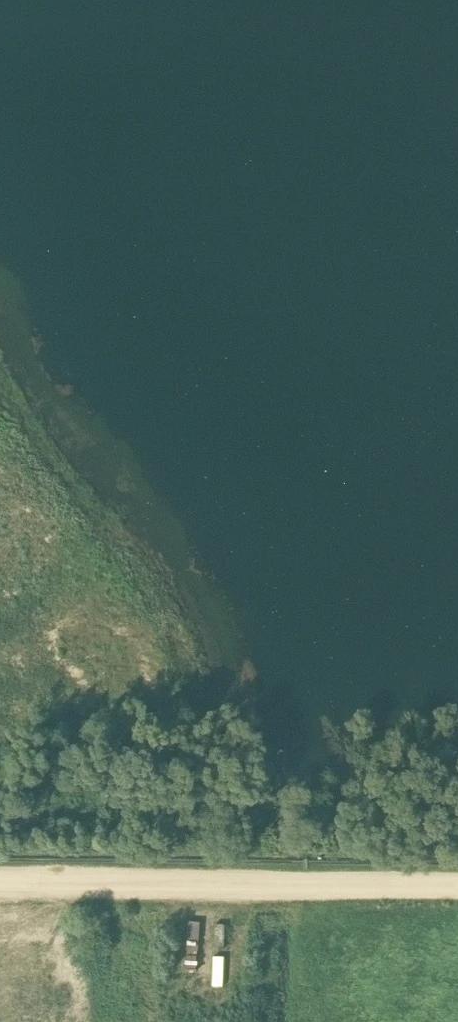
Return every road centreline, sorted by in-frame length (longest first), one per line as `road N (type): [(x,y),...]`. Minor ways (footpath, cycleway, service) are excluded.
road 1 (track): [(0,879),(457,884)]

